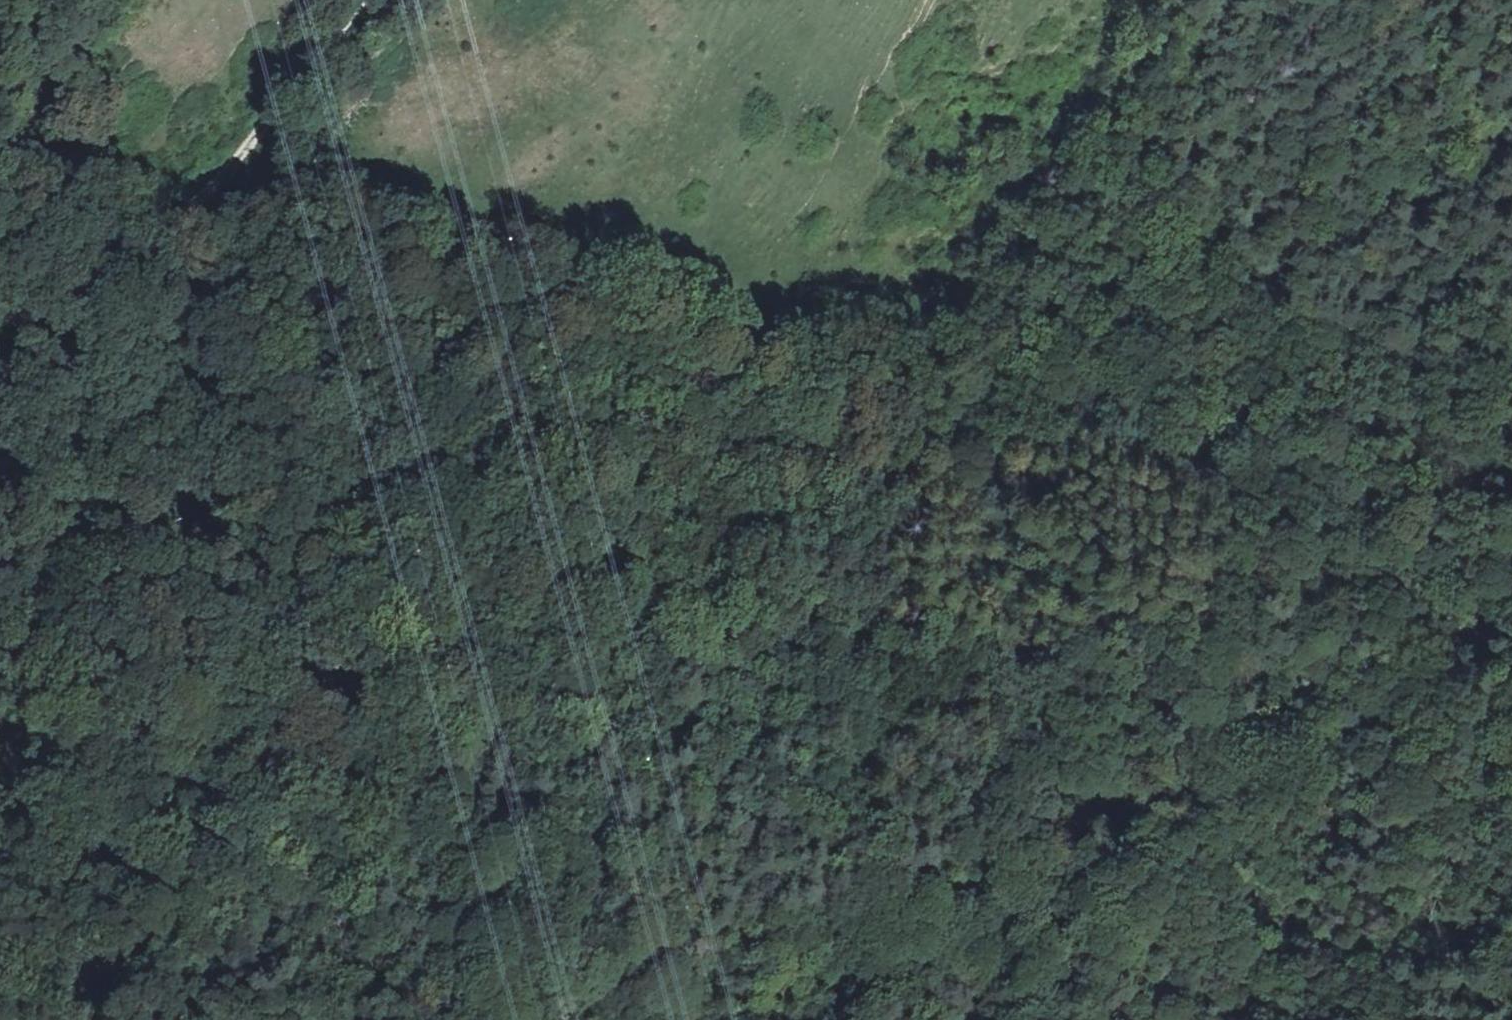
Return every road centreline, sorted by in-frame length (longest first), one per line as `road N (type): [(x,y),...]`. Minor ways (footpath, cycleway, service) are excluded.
road 1 (track): [(0,390),(28,375),(176,220),(362,0)]

